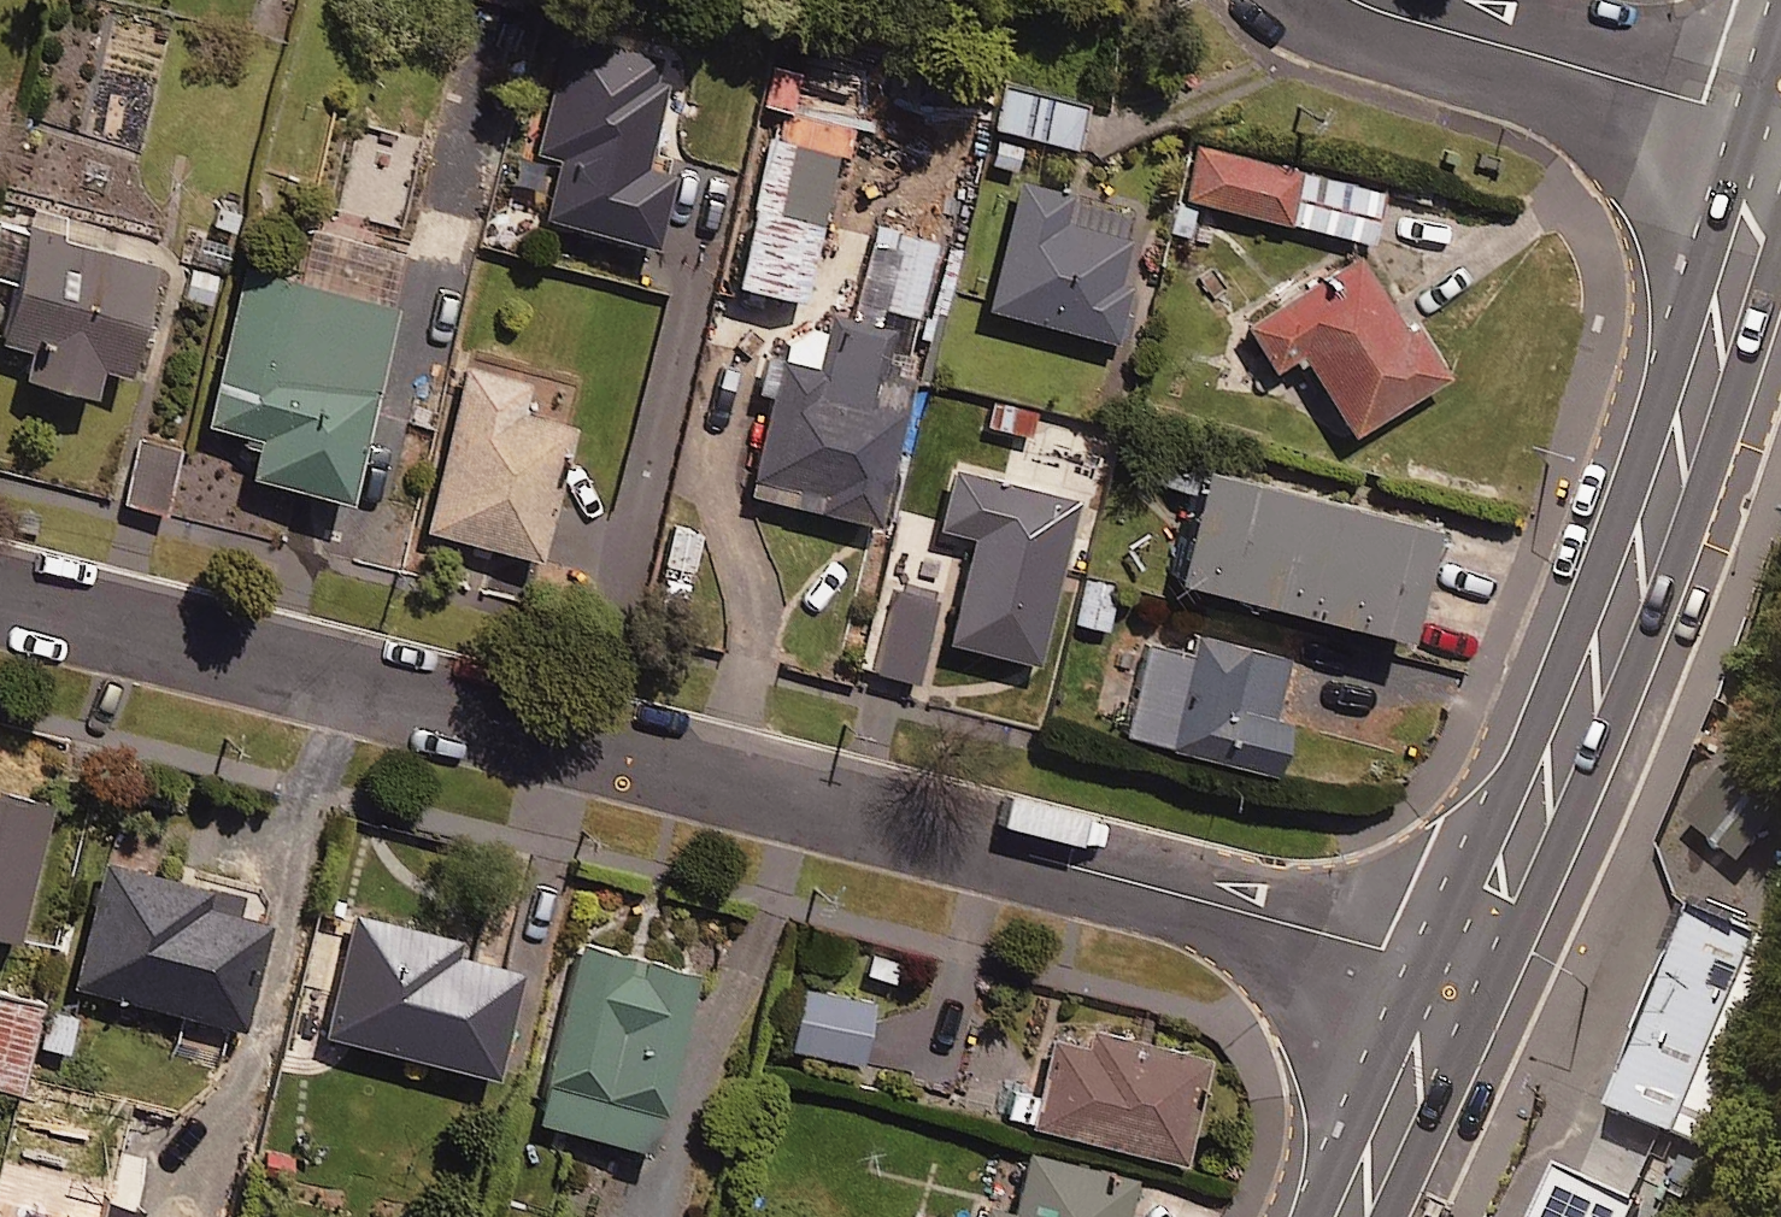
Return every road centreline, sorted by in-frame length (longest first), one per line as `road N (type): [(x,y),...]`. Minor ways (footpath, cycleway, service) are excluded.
road 1 (residential): [(0,593),(1432,956)]
road 2 (secondary): [(1432,956),(1561,681),(1663,396),(1737,123)]
road 3 (secondary): [(1780,240),(1672,594),(1504,984)]
road 4 (residential): [(1337,0),(1705,103),(1737,123)]
road 5 (secondary): [(1312,1216),(1432,956)]
road 6 (secondary): [(1504,984),(1399,1216)]
road 7 (secondary): [(1737,123),(1778,0)]

